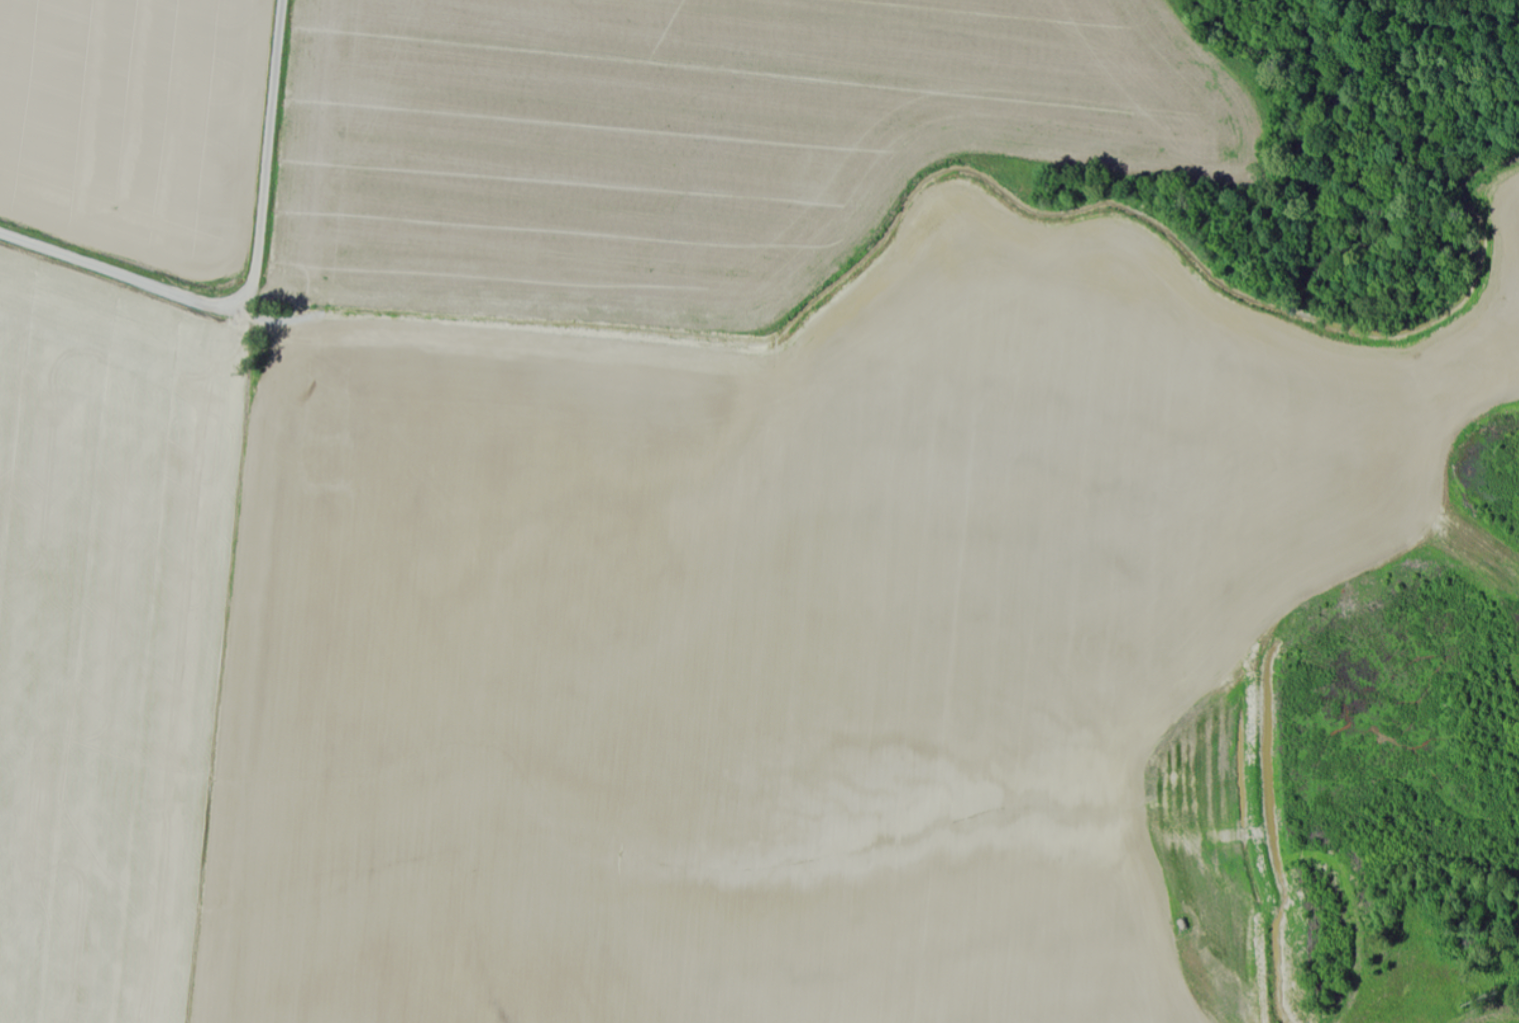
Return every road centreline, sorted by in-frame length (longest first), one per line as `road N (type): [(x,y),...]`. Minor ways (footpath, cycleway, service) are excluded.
road 1 (residential): [(0,234),(189,300),(236,300),(259,260),(284,0)]

